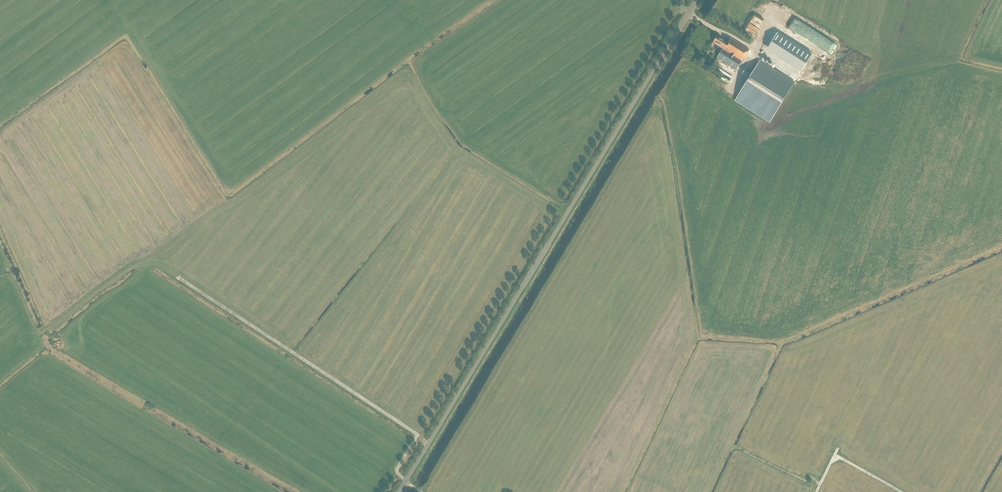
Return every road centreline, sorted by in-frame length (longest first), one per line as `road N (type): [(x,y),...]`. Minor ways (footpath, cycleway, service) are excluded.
road 1 (tertiary): [(398,491),(697,0)]

